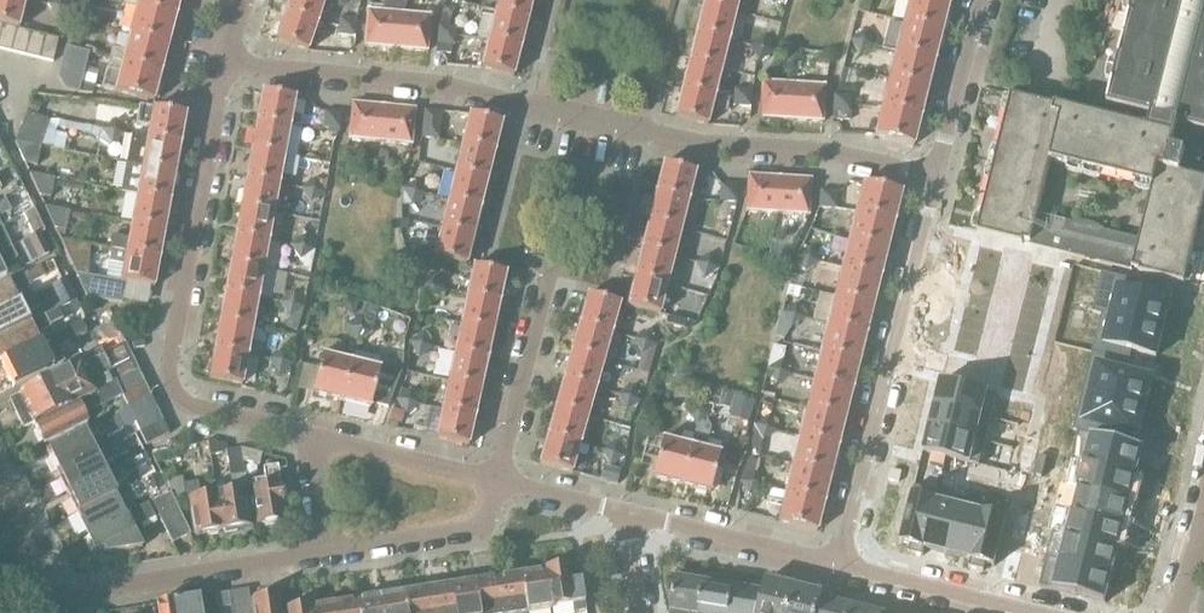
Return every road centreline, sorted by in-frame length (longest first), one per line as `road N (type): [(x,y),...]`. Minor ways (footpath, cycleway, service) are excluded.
road 1 (residential): [(933,180),(818,151),(678,144),(417,82),(225,65)]
road 2 (residential): [(321,438),(191,405),(168,378),(225,65)]
road 3 (residential): [(838,563),(933,180)]
road 4 (residential): [(45,598),(319,554)]
road 5 (residential): [(319,554),(472,530),(485,520),(498,480)]
road 6 (residential): [(838,563),(636,513)]
road 7 (residential): [(498,480),(550,280)]
road 8 (residential): [(1038,612),(838,563)]
road 9 (residential): [(933,180),(978,0)]
road 10 (residential): [(498,480),(321,438)]
road 11 (residential): [(636,513),(498,480)]

